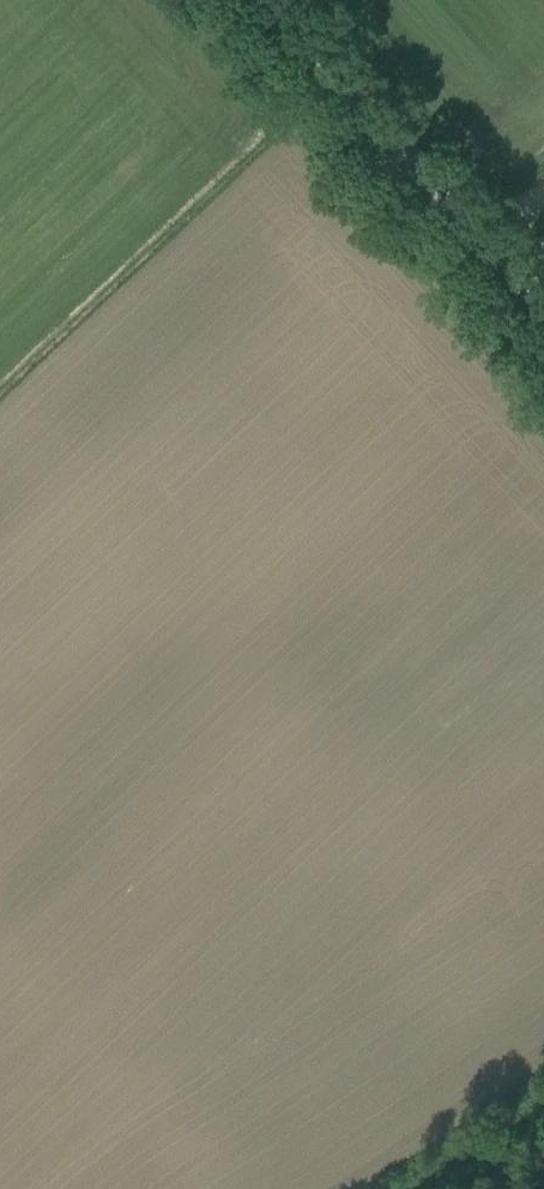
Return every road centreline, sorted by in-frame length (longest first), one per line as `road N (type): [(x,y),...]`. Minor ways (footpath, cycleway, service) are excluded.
road 1 (unclassified): [(543,304),(268,0)]
road 2 (track): [(419,1188),(543,1104)]

